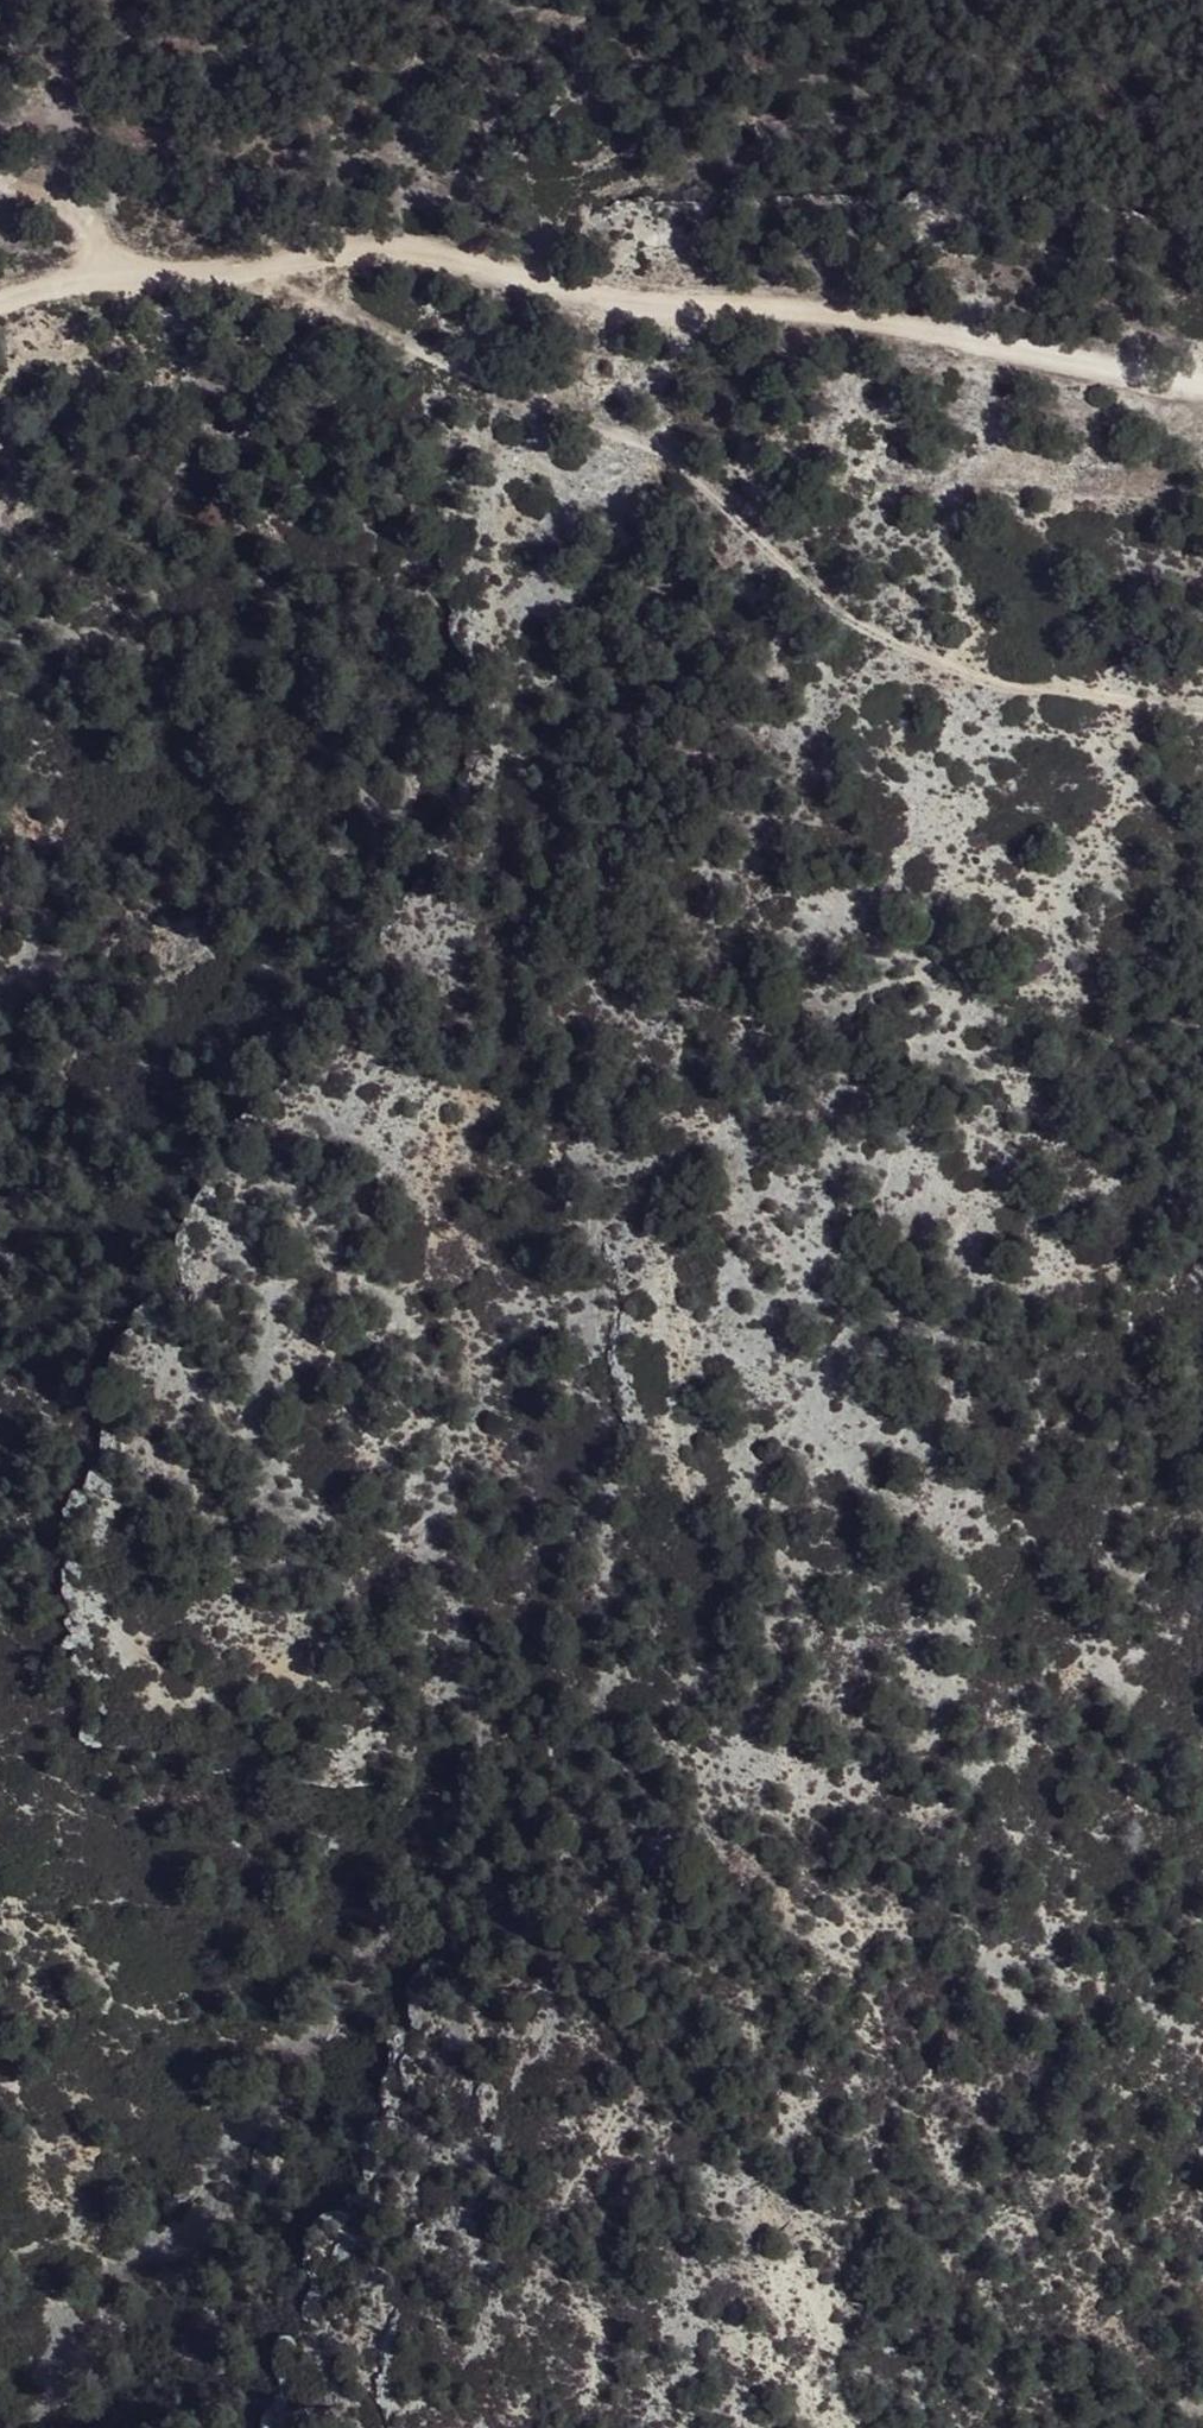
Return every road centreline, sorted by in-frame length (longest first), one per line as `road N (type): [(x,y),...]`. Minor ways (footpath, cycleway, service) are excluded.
road 1 (track): [(1202,374),(381,257),(62,279),(0,306)]

